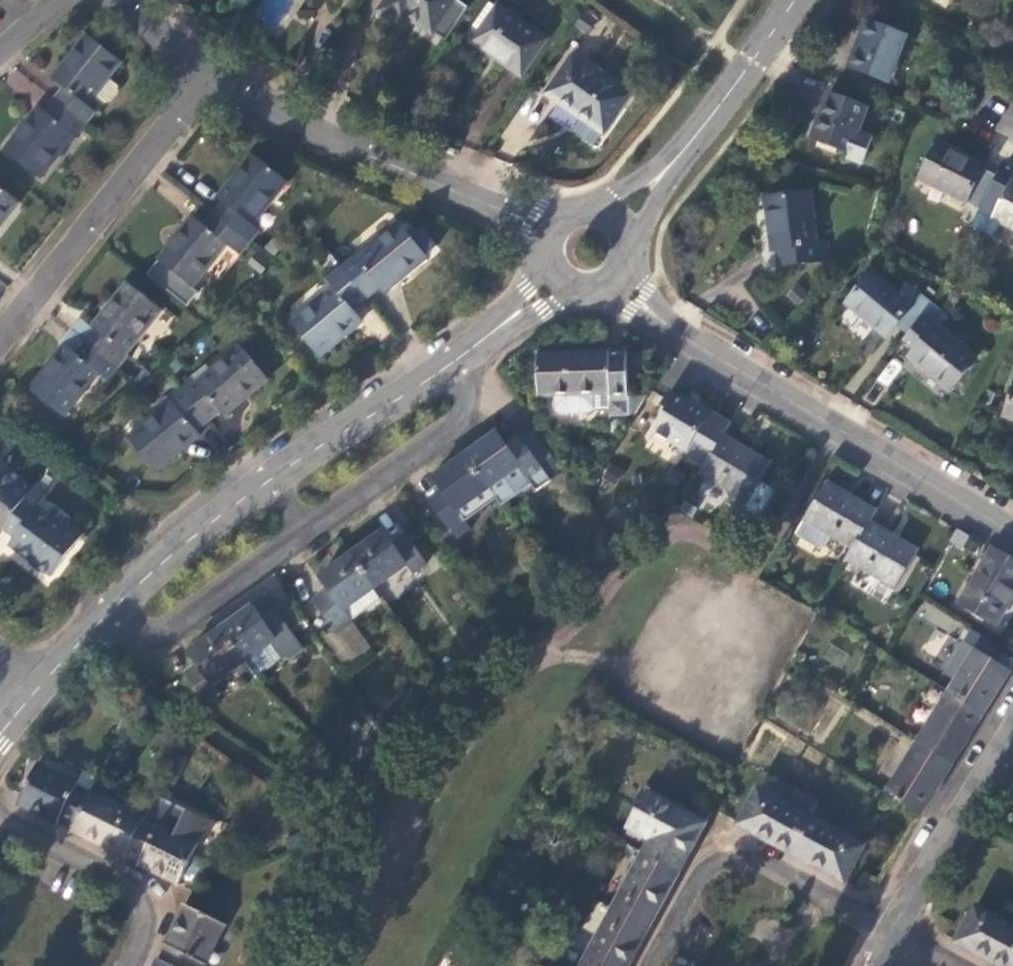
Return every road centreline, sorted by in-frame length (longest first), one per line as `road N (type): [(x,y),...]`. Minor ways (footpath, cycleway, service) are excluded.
road 1 (secondary): [(30,691),(73,641),(246,486),(456,358),(561,283)]
road 2 (residential): [(617,279),(698,343),(1012,534)]
road 3 (residential): [(213,81),(546,233)]
road 4 (residential): [(213,81),(0,334)]
road 5 (residential): [(891,929),(755,857),(713,866),(657,965)]
road 6 (secondary): [(617,218),(790,0)]
road 7 (residential): [(891,929),(1012,729)]
road 8 (residential): [(126,965),(143,929),(144,906),(131,889),(0,818)]
road 9 (residential): [(120,0),(213,81)]

